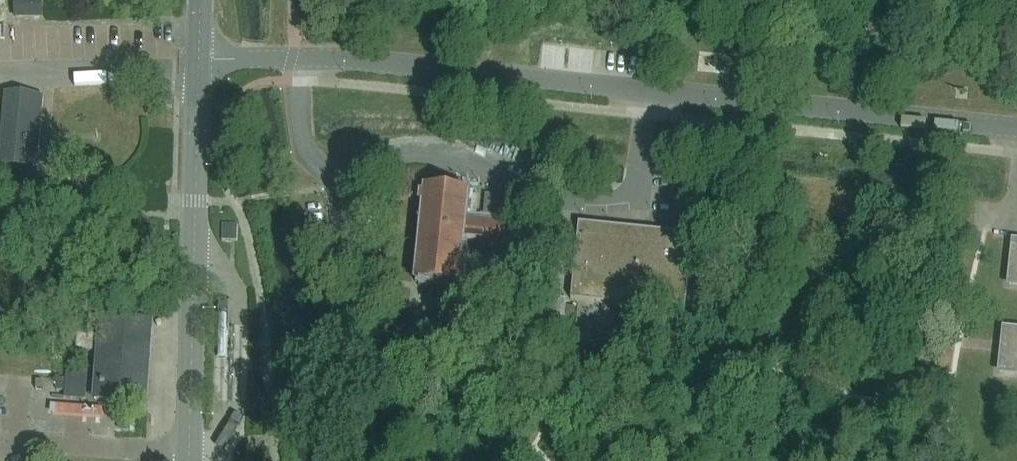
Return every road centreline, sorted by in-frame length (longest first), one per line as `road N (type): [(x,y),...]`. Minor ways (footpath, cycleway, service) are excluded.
road 1 (unclassified): [(198,59),(346,60),(1016,129)]
road 2 (unclassified): [(189,460),(198,59)]

